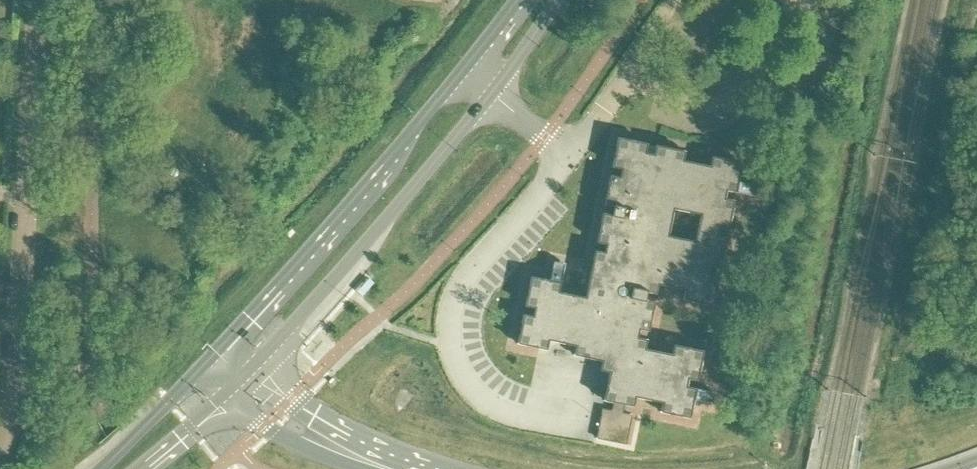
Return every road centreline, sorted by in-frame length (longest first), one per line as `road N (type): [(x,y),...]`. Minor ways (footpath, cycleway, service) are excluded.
road 1 (residential): [(0,455),(15,378),(38,0)]
road 2 (primary): [(463,73),(214,355)]
road 3 (primary): [(254,370),(491,94)]
road 4 (residential): [(639,73),(680,102),(723,102),(762,68),(789,0)]
road 5 (residential): [(448,323),(466,273),(569,156)]
road 6 (tertiary): [(420,468),(302,409),(254,370)]
road 7 (primary): [(214,355),(102,468)]
road 8 (residential): [(448,323),(453,359),(480,400),(546,426)]
road 9 (tertiary): [(231,395),(262,427),(359,468)]

